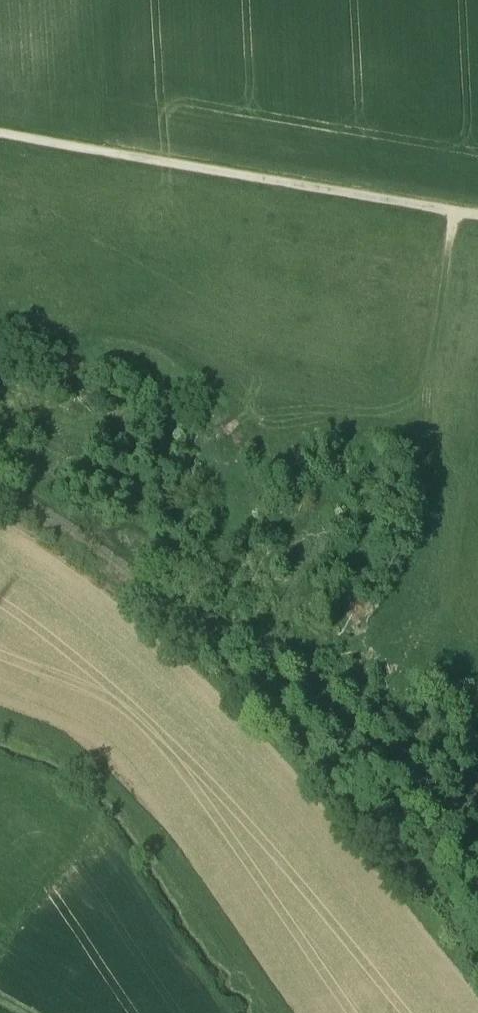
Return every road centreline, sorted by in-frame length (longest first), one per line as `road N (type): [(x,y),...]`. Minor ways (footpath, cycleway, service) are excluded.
road 1 (track): [(0,134),(477,218)]
road 2 (track): [(455,214),(420,440)]

